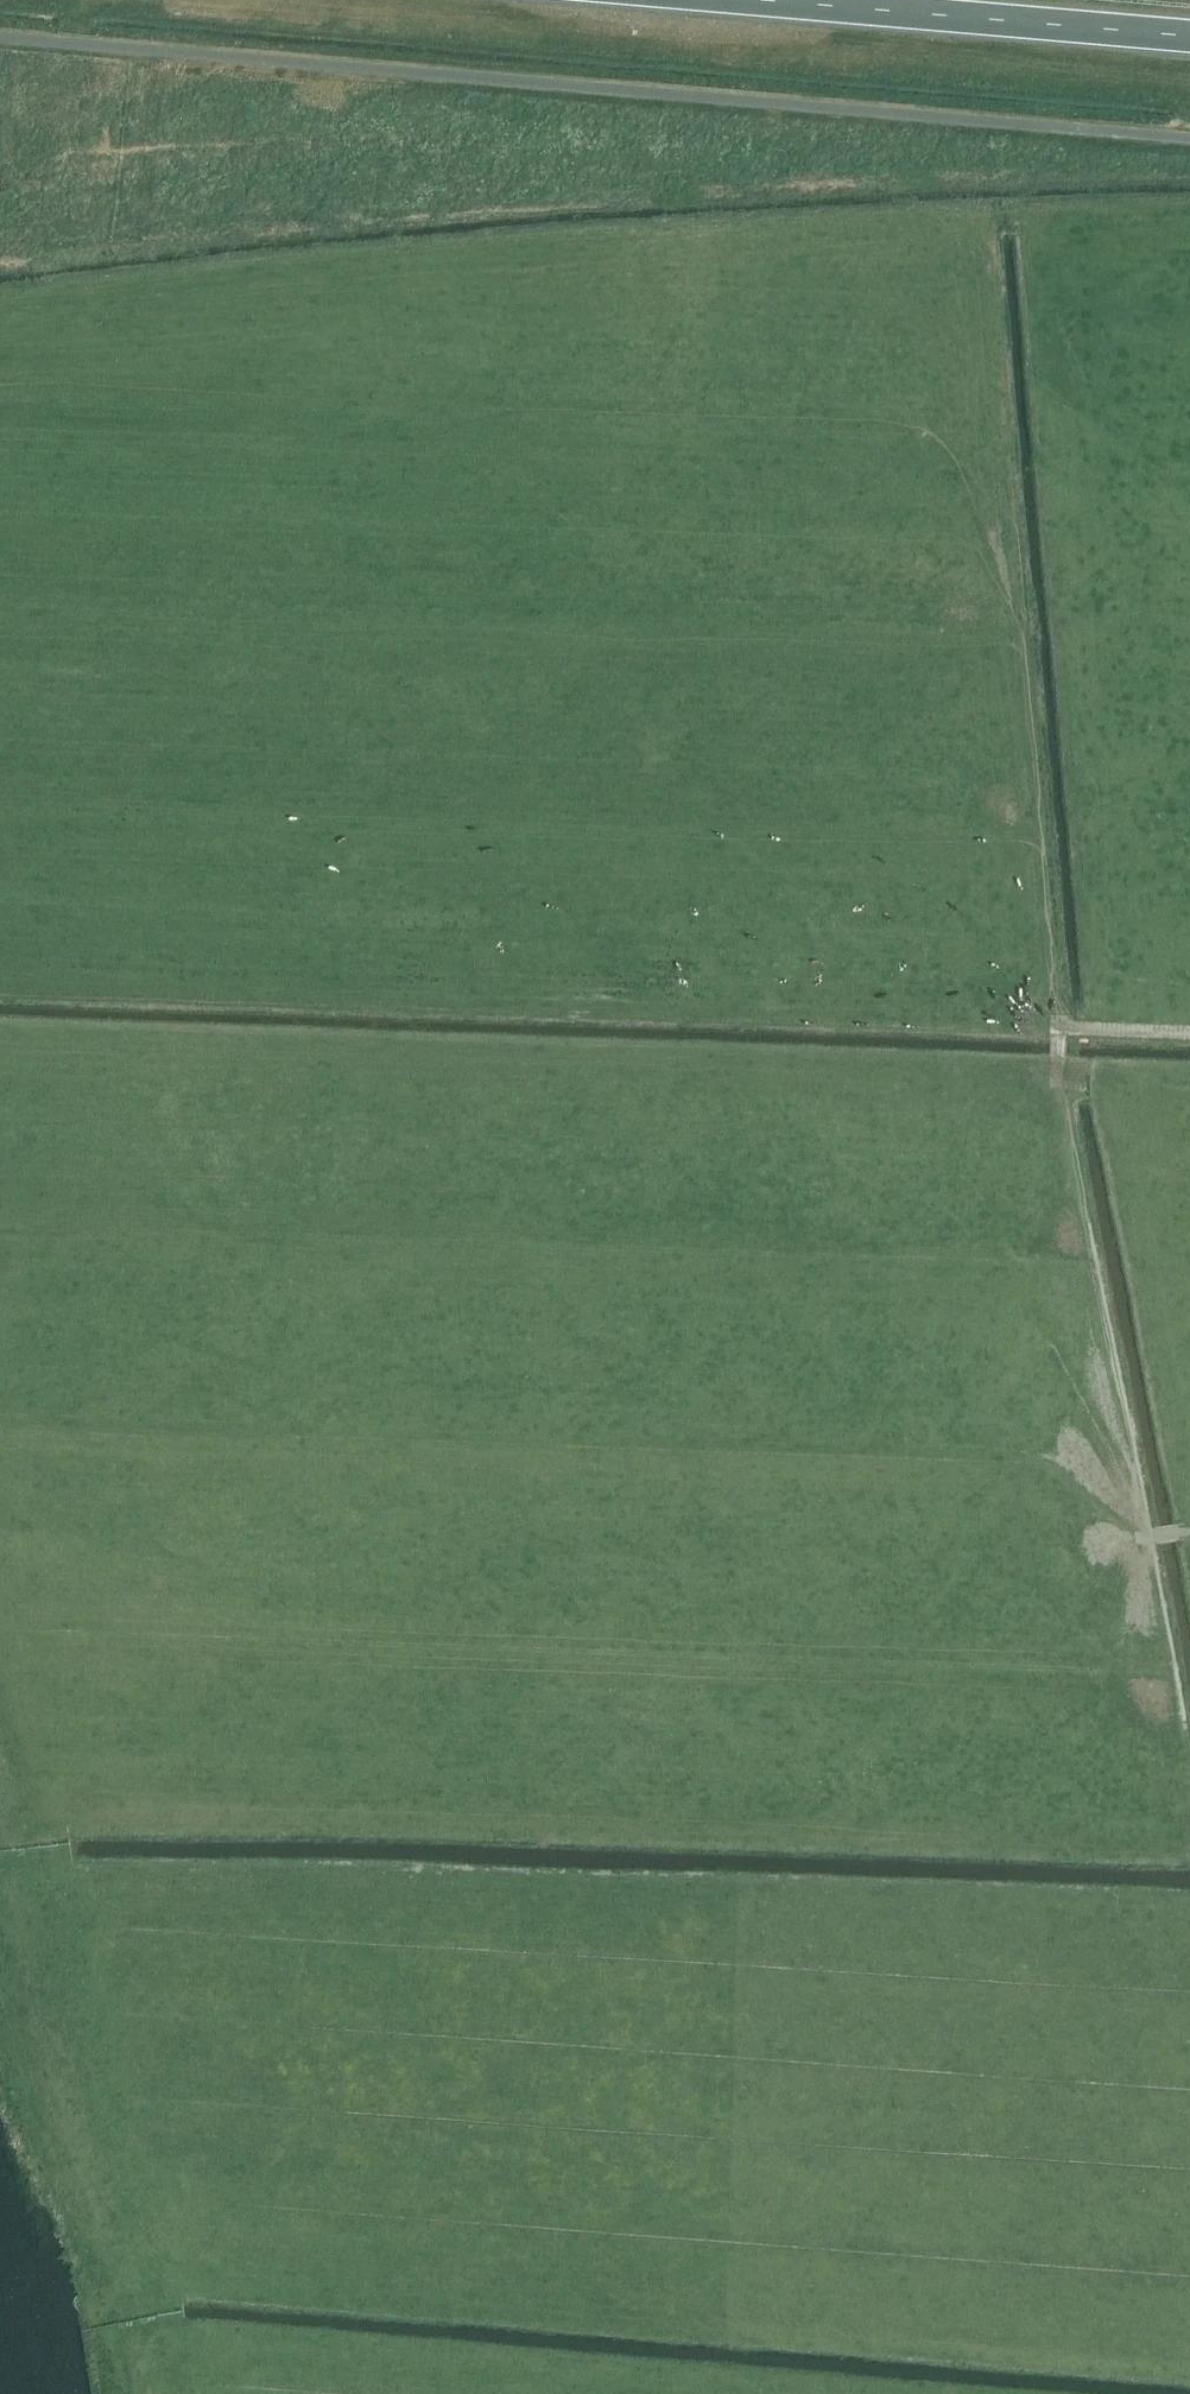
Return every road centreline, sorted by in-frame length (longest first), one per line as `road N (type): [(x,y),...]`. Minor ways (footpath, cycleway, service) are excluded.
road 1 (trunk): [(769,0),(1189,36)]
road 2 (track): [(1087,1083),(1058,1081),(1059,1027),(1189,1032)]

